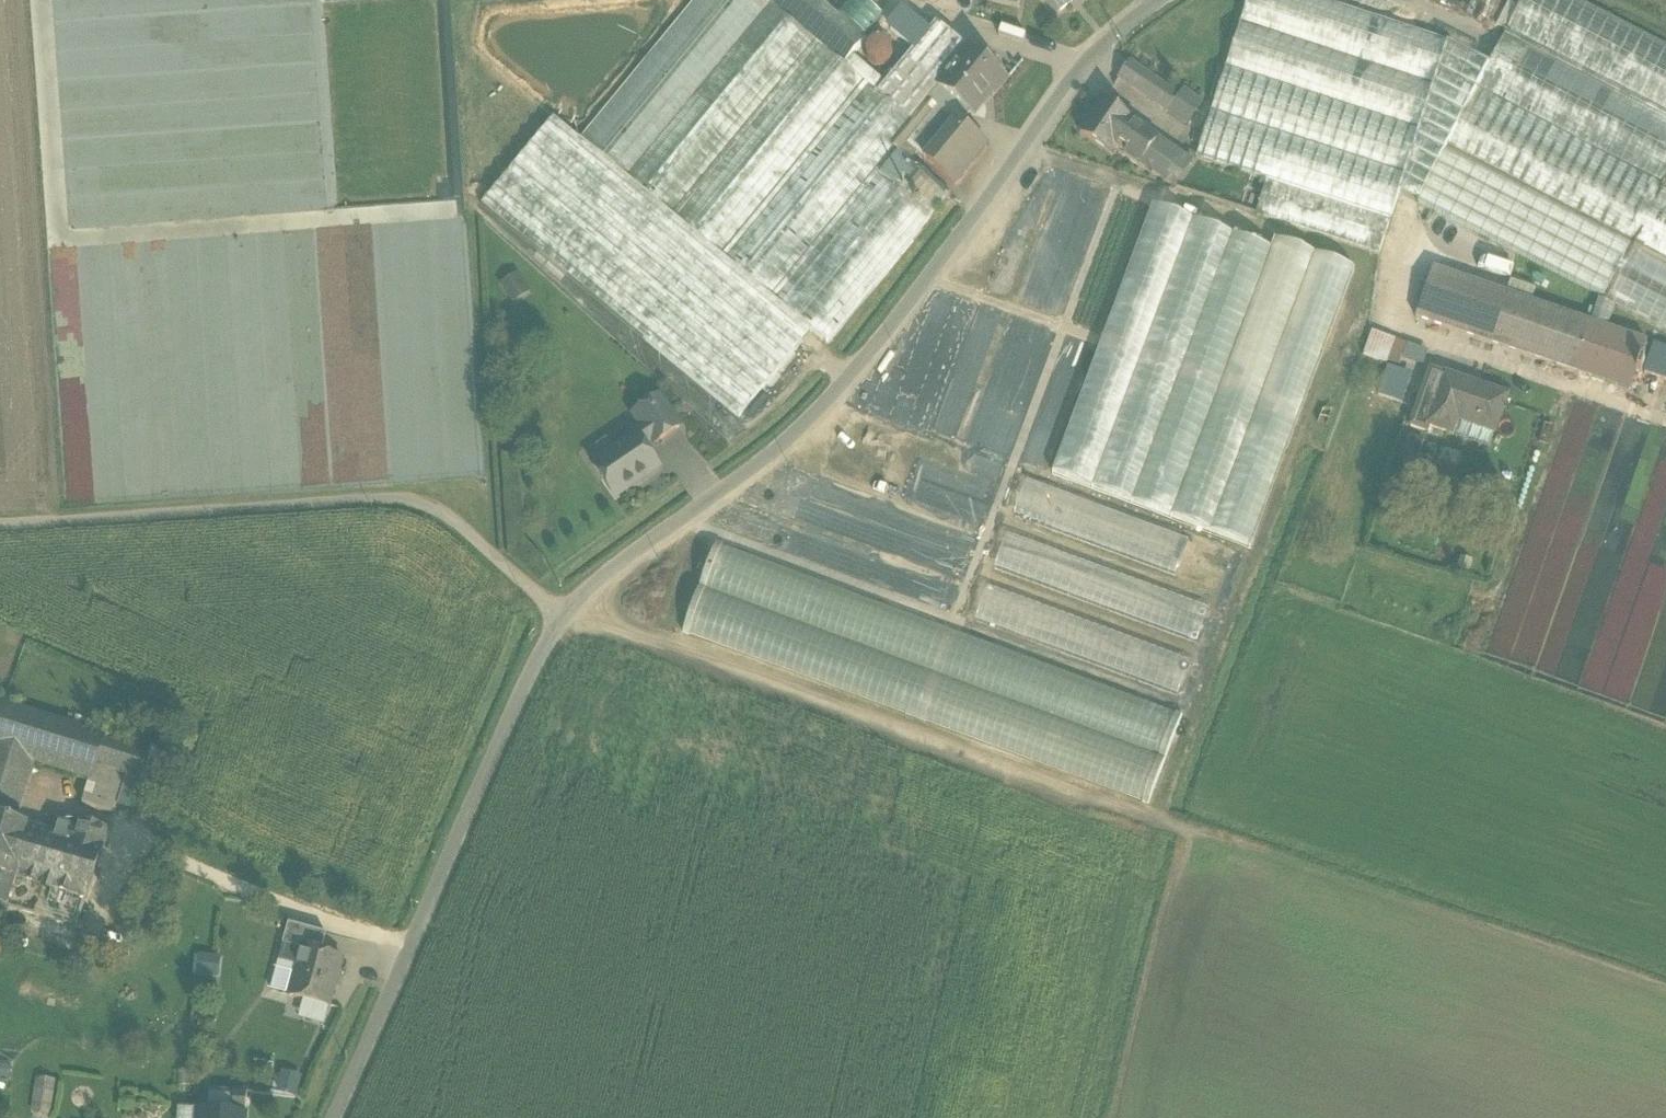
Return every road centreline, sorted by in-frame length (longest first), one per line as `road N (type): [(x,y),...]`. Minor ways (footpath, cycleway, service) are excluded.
road 1 (residential): [(566,611),(800,435),(894,323),(1085,60),(1162,0)]
road 2 (track): [(41,0),(58,240),(445,212)]
road 3 (unclassified): [(0,529),(422,501),(566,611)]
road 4 (residential): [(335,1117),(516,703),(566,611)]

